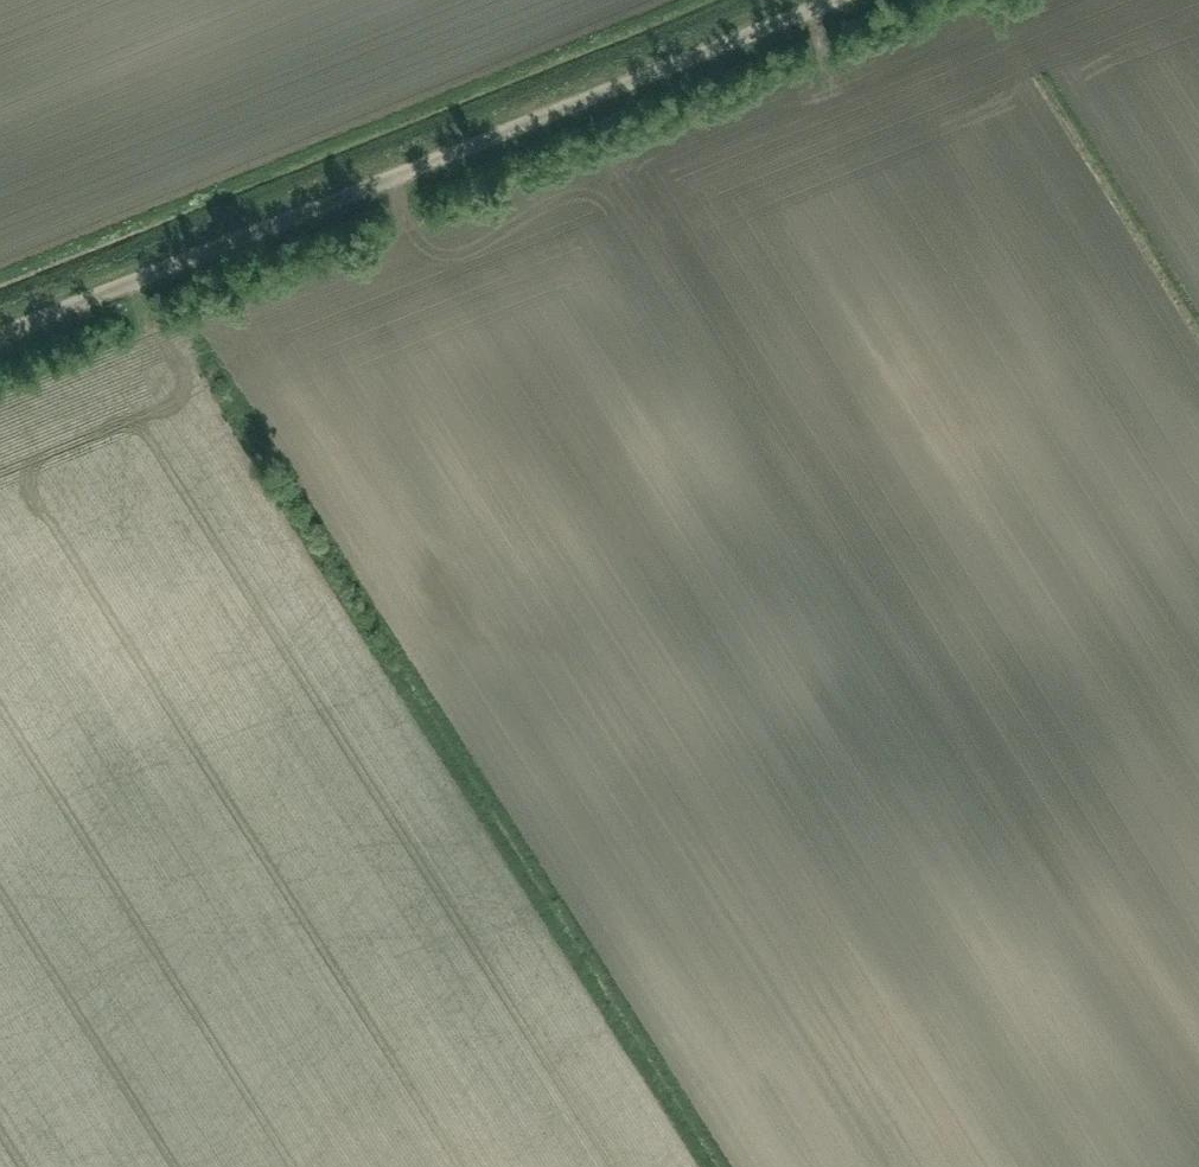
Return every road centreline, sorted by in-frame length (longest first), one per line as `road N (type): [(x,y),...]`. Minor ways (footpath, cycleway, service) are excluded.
road 1 (residential): [(799,0),(0,320)]

